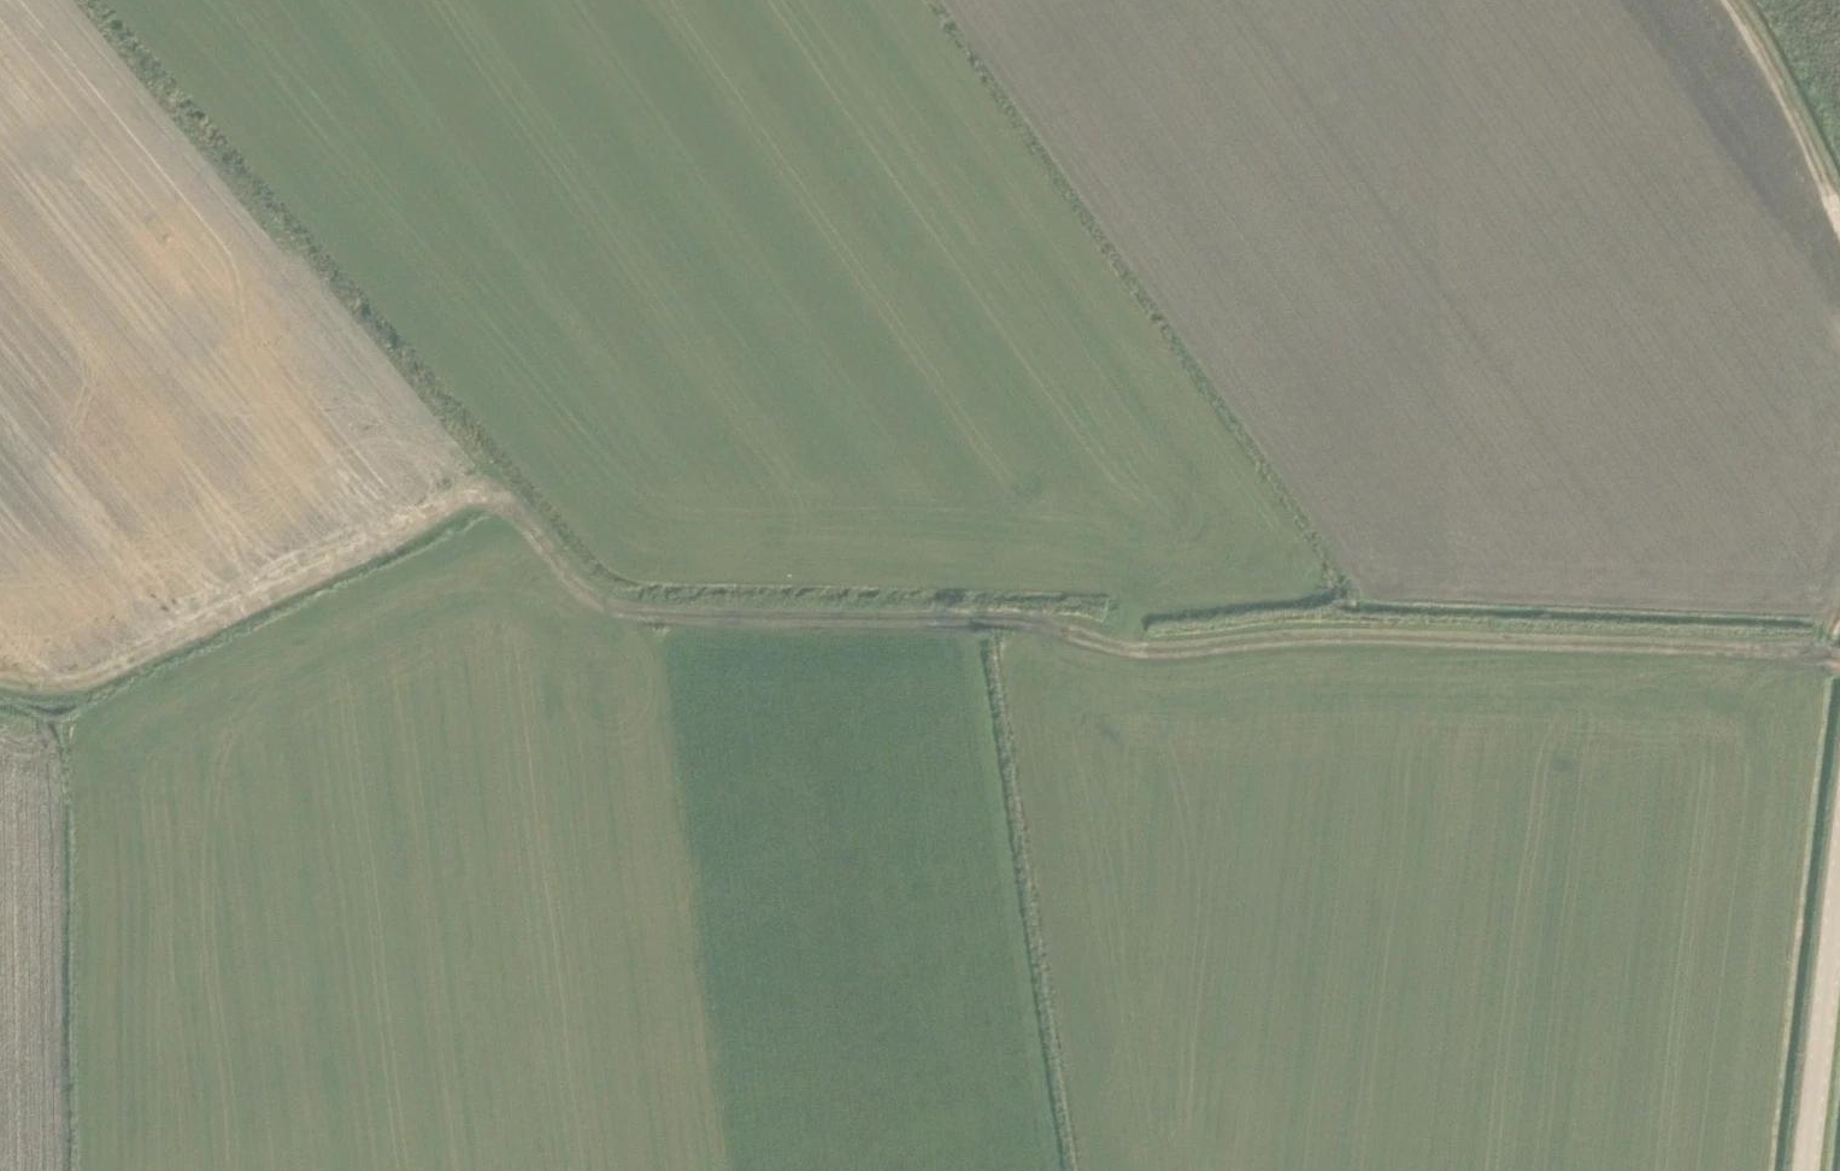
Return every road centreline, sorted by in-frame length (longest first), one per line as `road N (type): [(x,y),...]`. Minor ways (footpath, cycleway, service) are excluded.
road 1 (secondary): [(1804,1170),(1839,872)]

